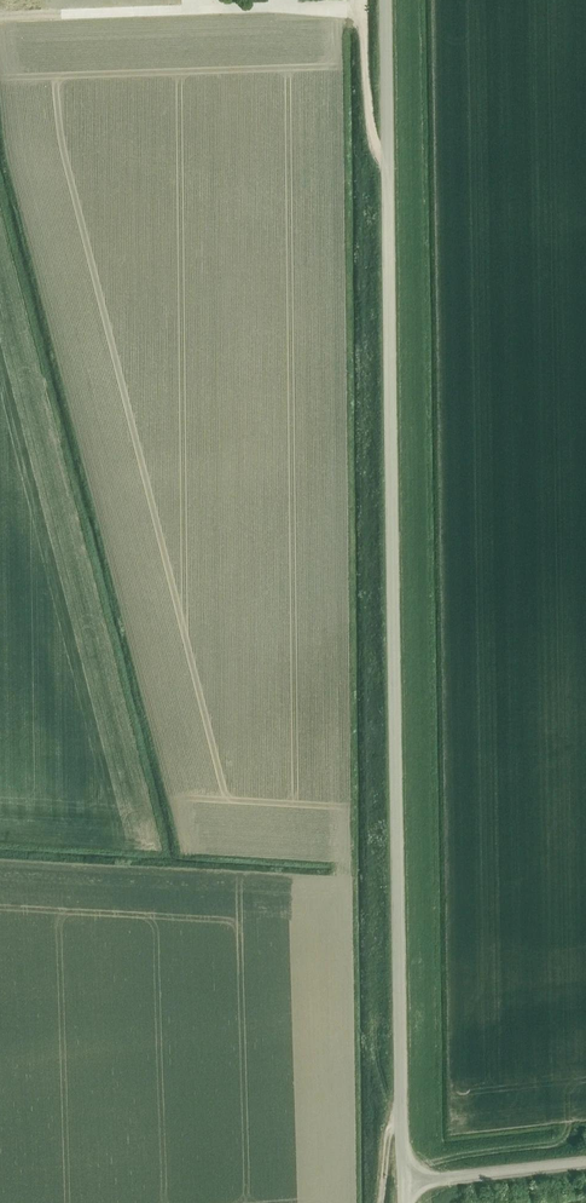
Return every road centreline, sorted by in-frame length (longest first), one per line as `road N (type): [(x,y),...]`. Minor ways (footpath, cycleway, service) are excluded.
road 1 (unclassified): [(404,1182),(386,0)]
road 2 (track): [(0,16),(196,10)]
road 3 (unclassified): [(585,1163),(404,1182)]

